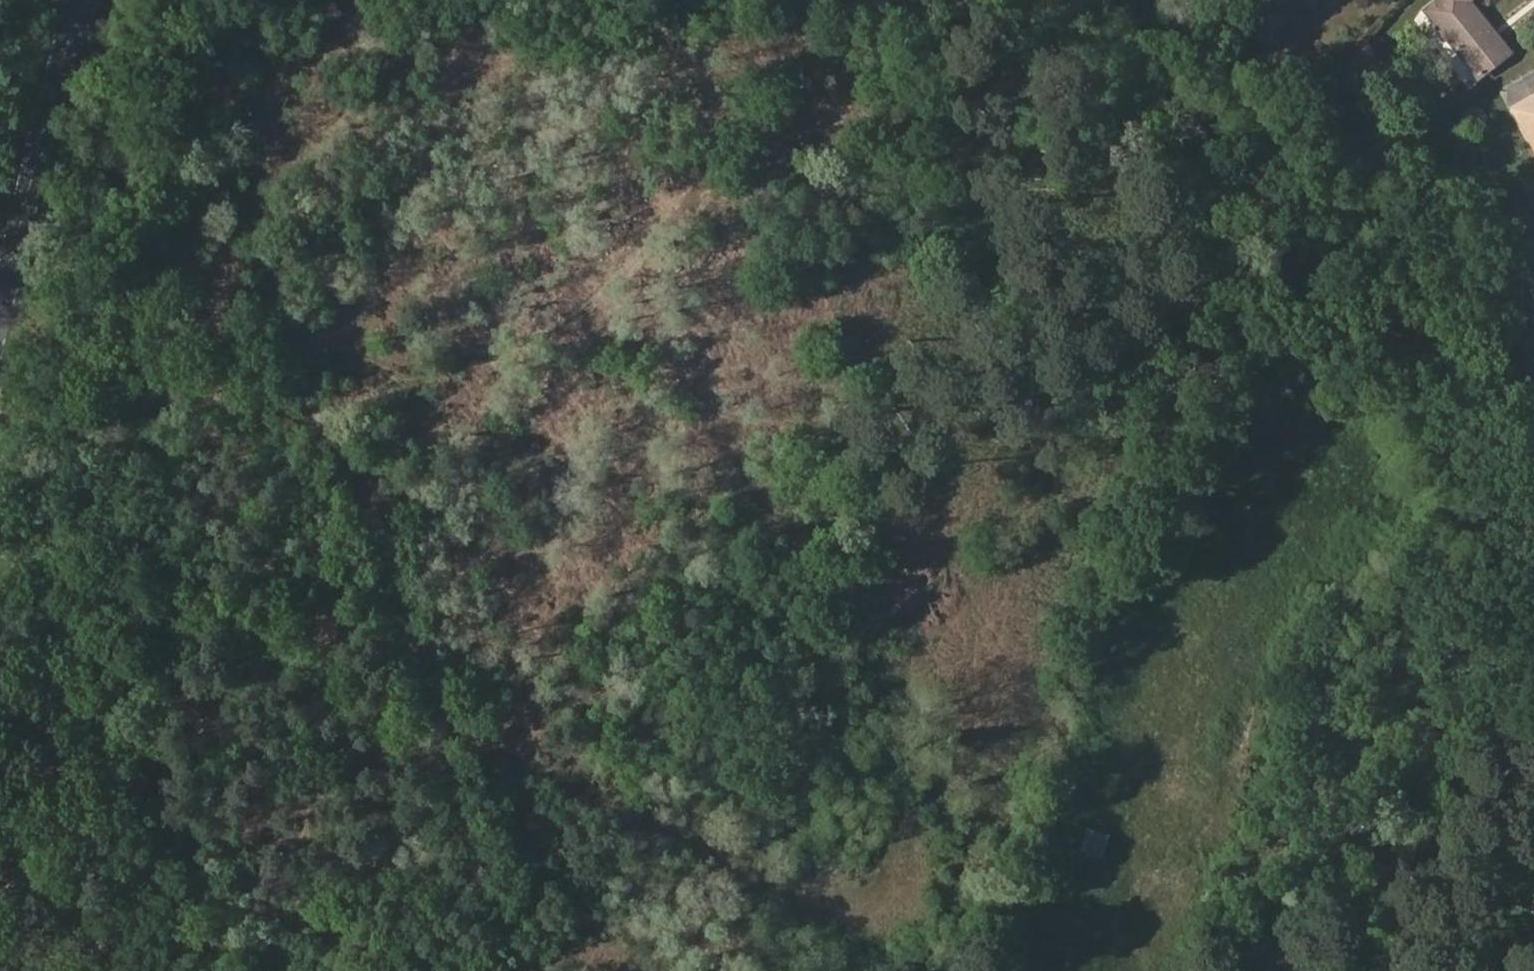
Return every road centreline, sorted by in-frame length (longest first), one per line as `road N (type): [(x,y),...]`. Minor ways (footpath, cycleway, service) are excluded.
road 1 (secondary): [(89,0),(66,56),(0,324)]

